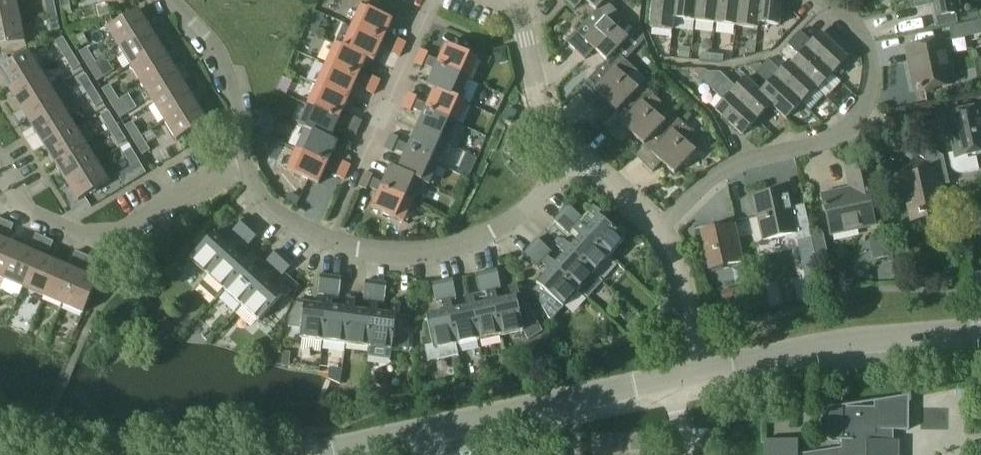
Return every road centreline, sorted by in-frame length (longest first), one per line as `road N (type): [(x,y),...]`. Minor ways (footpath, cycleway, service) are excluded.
road 1 (residential): [(577,156),(492,231),(404,255),(358,251),(295,224),(256,190),(244,162)]
road 2 (tertiary): [(305,454),(696,373)]
road 3 (residential): [(656,231),(743,161),(799,150),(853,124),(872,70),(864,38),(822,0)]
road 4 (tertiary): [(696,373),(980,330)]
road 5 (residential): [(0,172),(34,214),(98,235),(121,231),(244,162)]
road 6 (residential): [(244,162),(228,75),(174,0)]
road 7 (residential): [(577,156),(539,100),(513,0)]
road 8 (residential): [(363,156),(433,0)]
road 9 (residential): [(696,373),(681,282),(656,231)]

